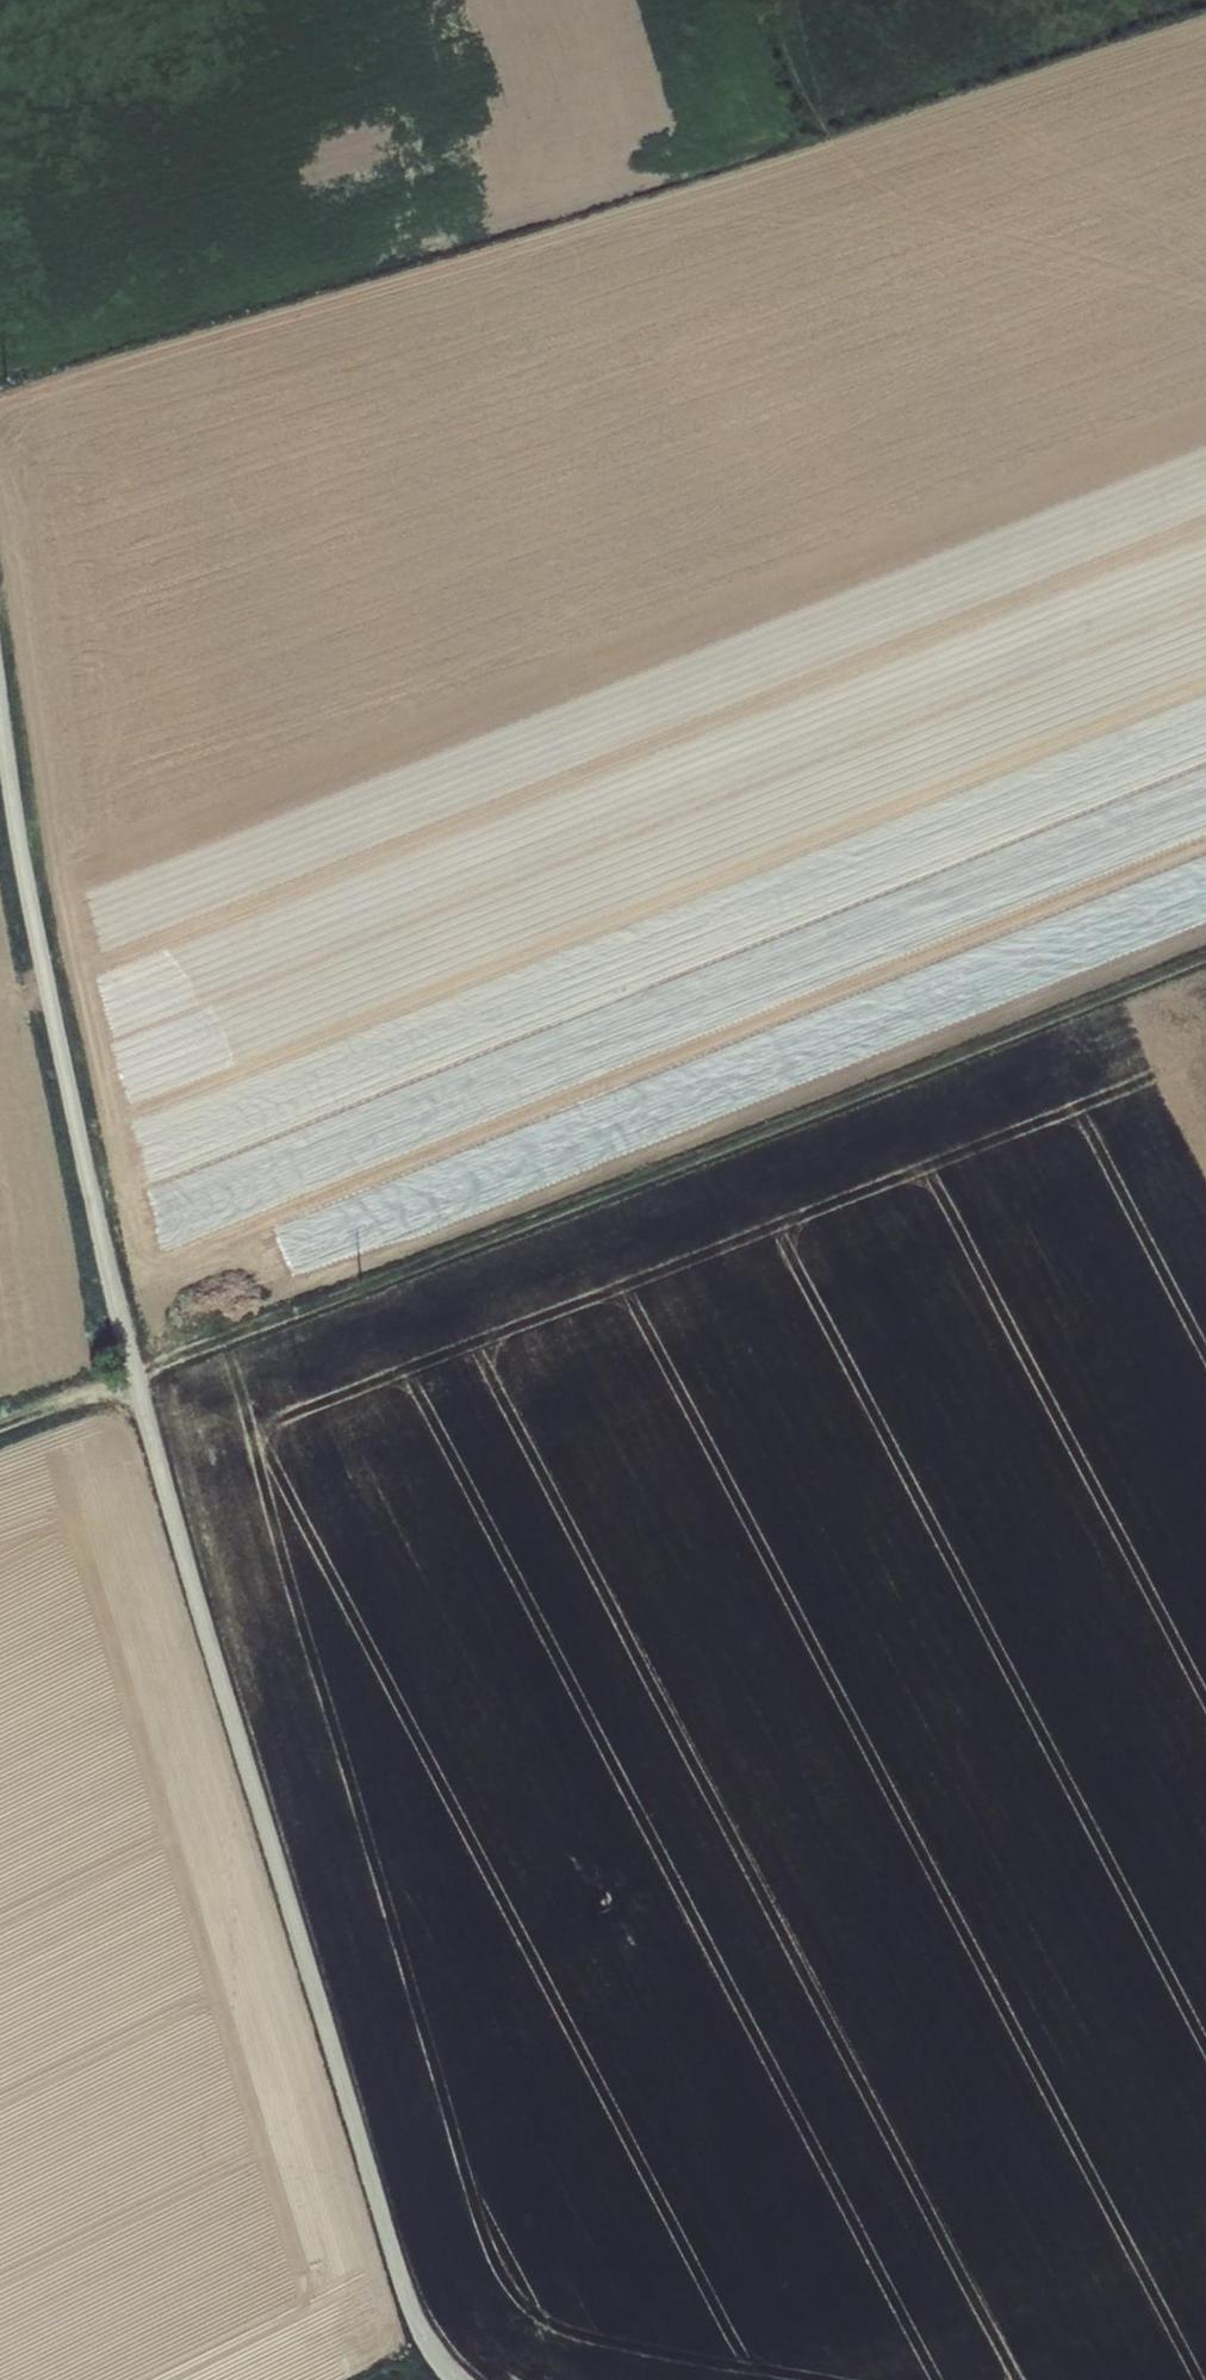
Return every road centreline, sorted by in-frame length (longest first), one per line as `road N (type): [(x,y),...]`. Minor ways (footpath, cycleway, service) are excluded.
road 1 (unclassified): [(455,2379),(422,2332),(397,2274),(184,1562),(108,1278),(27,898),(0,718)]
road 2 (track): [(0,1431),(1205,958)]

